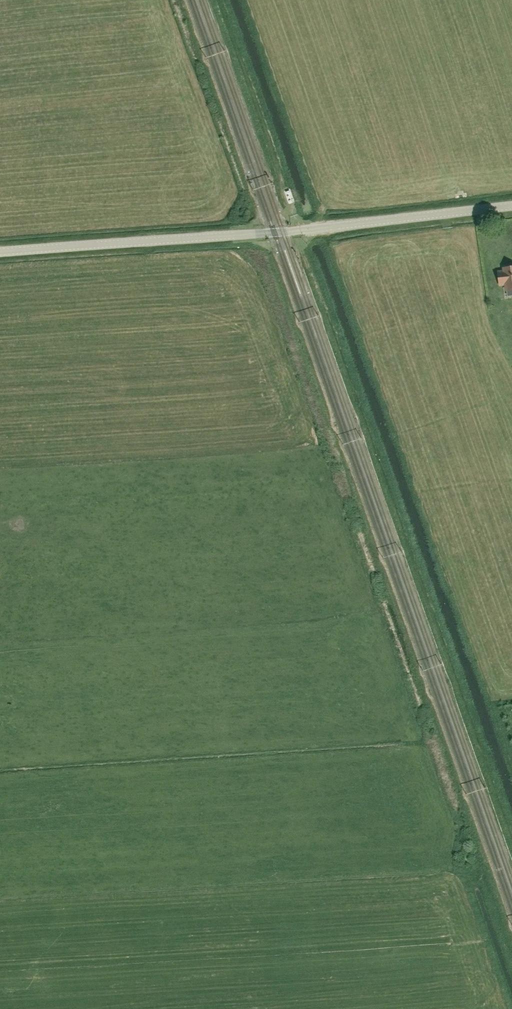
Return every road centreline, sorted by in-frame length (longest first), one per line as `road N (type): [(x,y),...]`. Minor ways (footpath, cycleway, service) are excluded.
road 1 (unclassified): [(511,207),(0,253)]

